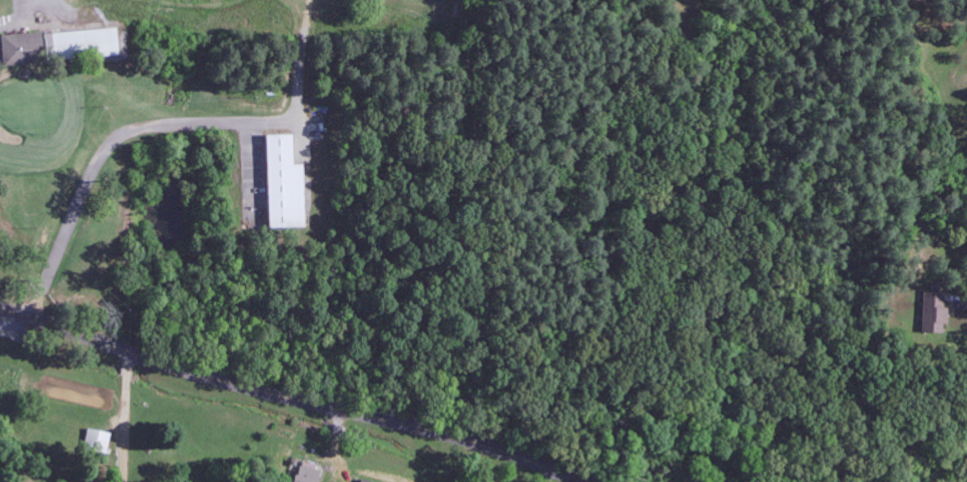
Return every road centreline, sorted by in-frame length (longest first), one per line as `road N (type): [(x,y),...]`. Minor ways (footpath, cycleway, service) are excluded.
road 1 (secondary): [(591,481),(0,310)]

